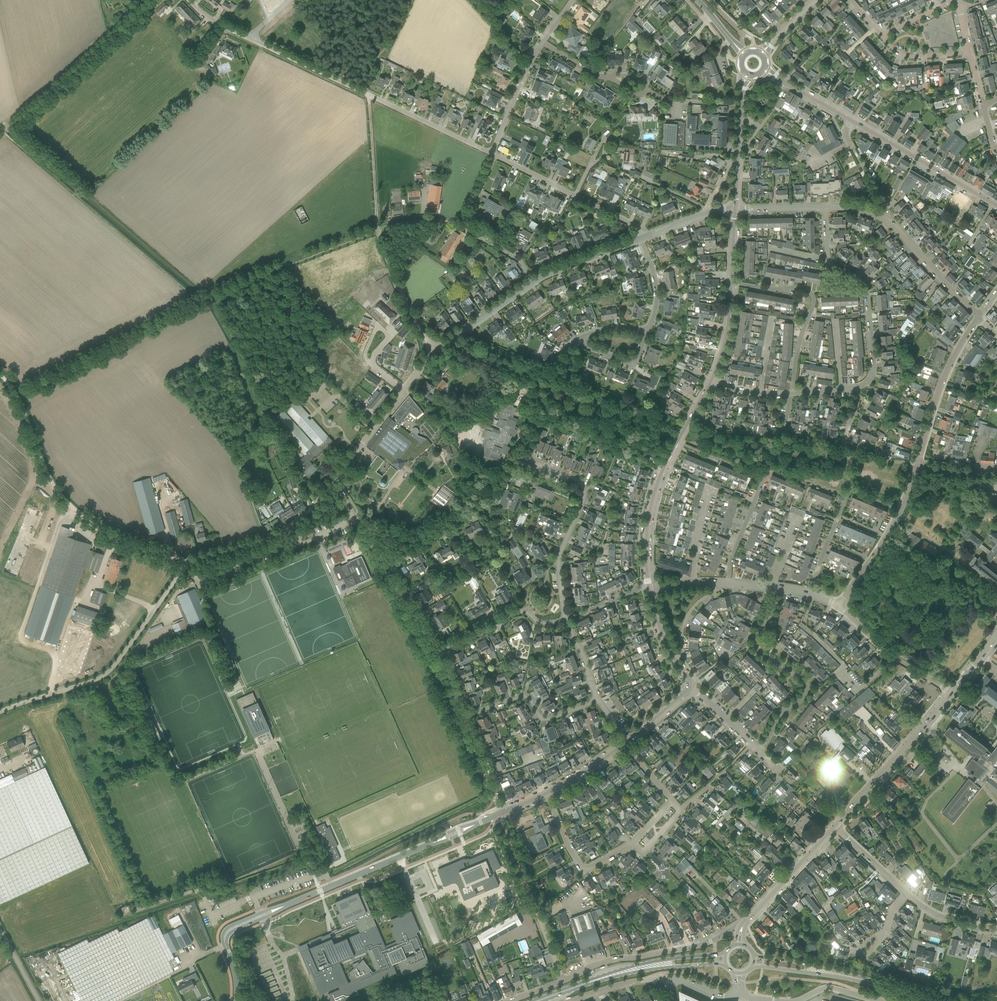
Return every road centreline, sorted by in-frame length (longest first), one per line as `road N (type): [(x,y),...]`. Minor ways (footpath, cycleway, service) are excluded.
road 1 (unclassified): [(0,711),(107,672),(187,560),(265,539),(302,518)]
road 2 (track): [(432,352),(375,230),(365,91),(382,53)]
road 3 (track): [(0,379),(16,395),(38,462),(64,501),(116,542),(187,560)]
road 4 (tertiary): [(650,587),(656,484),(712,382)]
road 5 (residential): [(858,387),(874,375),(869,289),(866,279),(831,262),(827,207)]
road 6 (residential): [(759,751),(808,689),(798,671),(757,647),(777,587)]
road 7 (residential): [(564,618),(559,562),(583,488),(516,456)]
road 8 (unclassified): [(365,91),(285,58),(186,0)]
road 9 (track): [(0,130),(149,0)]
road 10 (residential): [(979,317),(894,224),(867,209),(827,207)]
road 11 (residential): [(564,980),(605,962),(704,944),(744,923)]
road 12 (residential): [(795,390),(813,298),(802,288),(732,284)]
road 13 (tertiary): [(836,826),(951,695)]
road 14 (residential): [(403,389),(432,352),(532,280)]
road 15 (residential): [(642,237),(639,227),(496,156)]
road 16 (tertiary): [(996,207),(851,121)]
road 17 (residential): [(842,607),(920,466)]
road 18 (residential): [(920,466),(943,391),(979,317)]
road 19 (residential): [(466,716),(523,693),(546,721),(596,700)]
road 20 (residential): [(492,153),(365,91)]
road 21 (residential): [(842,607),(951,695)]
road 22 (residential): [(439,652),(513,611),(540,623),(564,618)]
road 23 (residential): [(636,842),(580,863),(546,793)]
road 24 (tertiary): [(744,923),(836,826)]
road 25 (tertiary): [(438,840),(320,891)]
road 26 (tertiary): [(736,210),(743,89)]
road 27 (residential): [(492,153),(541,43)]
road 28 (secondary): [(871,983),(754,957)]

